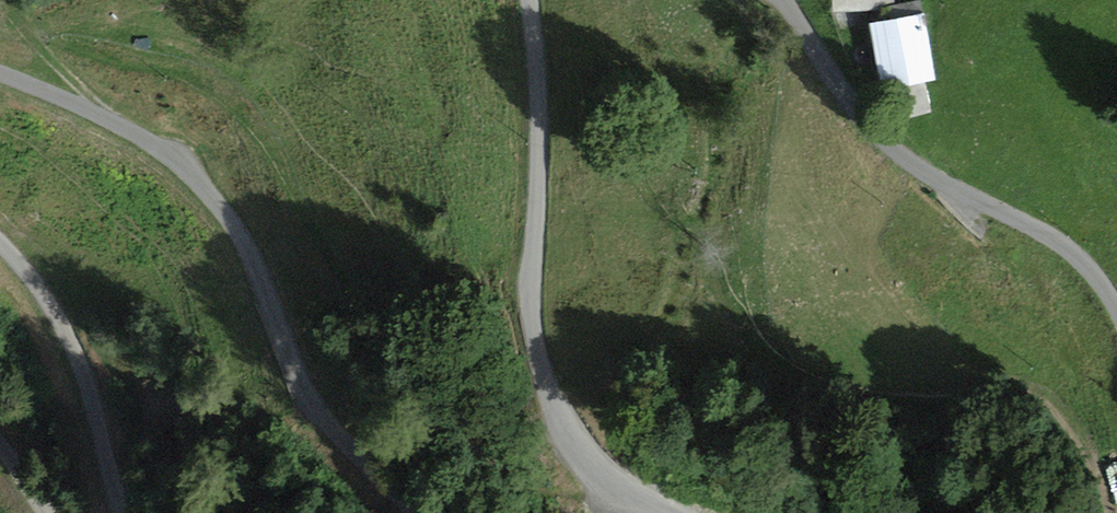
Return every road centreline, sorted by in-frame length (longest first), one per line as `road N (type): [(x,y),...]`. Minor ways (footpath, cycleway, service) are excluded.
road 1 (tertiary): [(0,75),(145,137),(214,197),(244,246),(301,392),(413,512)]
road 2 (tertiary): [(671,512),(624,487),(589,455),(542,368),(532,319),(539,179),(530,0)]
road 3 (tertiary): [(786,0),(853,110),(918,167),(1070,246),(1116,310)]
road 4 (tertiary): [(120,512),(54,308),(0,244)]

